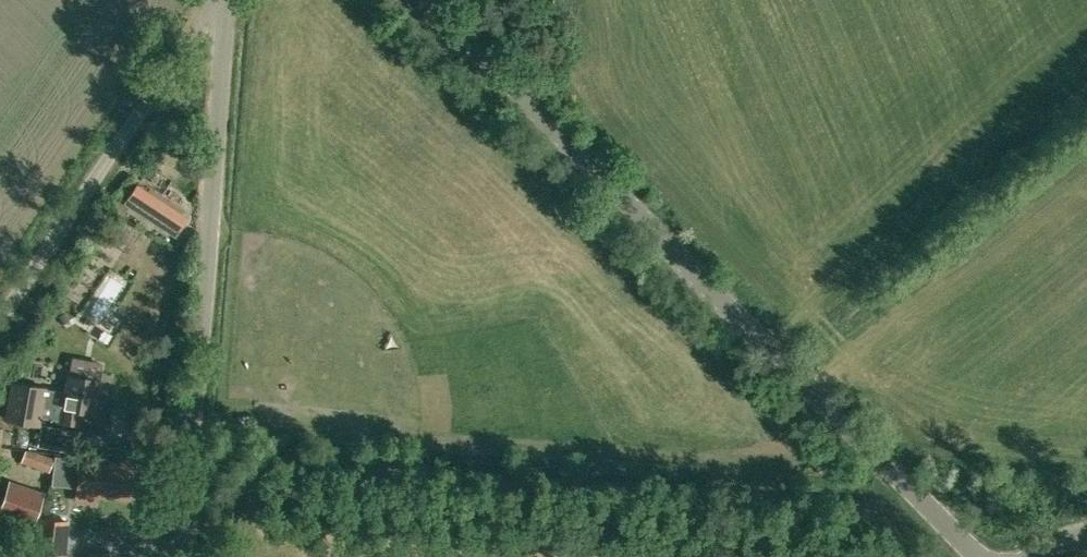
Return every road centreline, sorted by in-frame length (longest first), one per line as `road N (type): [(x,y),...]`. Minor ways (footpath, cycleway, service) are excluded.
road 1 (unclassified): [(960,556),(432,0)]
road 2 (track): [(259,498),(262,450),(883,507),(929,556)]
road 3 (track): [(0,321),(176,58),(224,17)]

